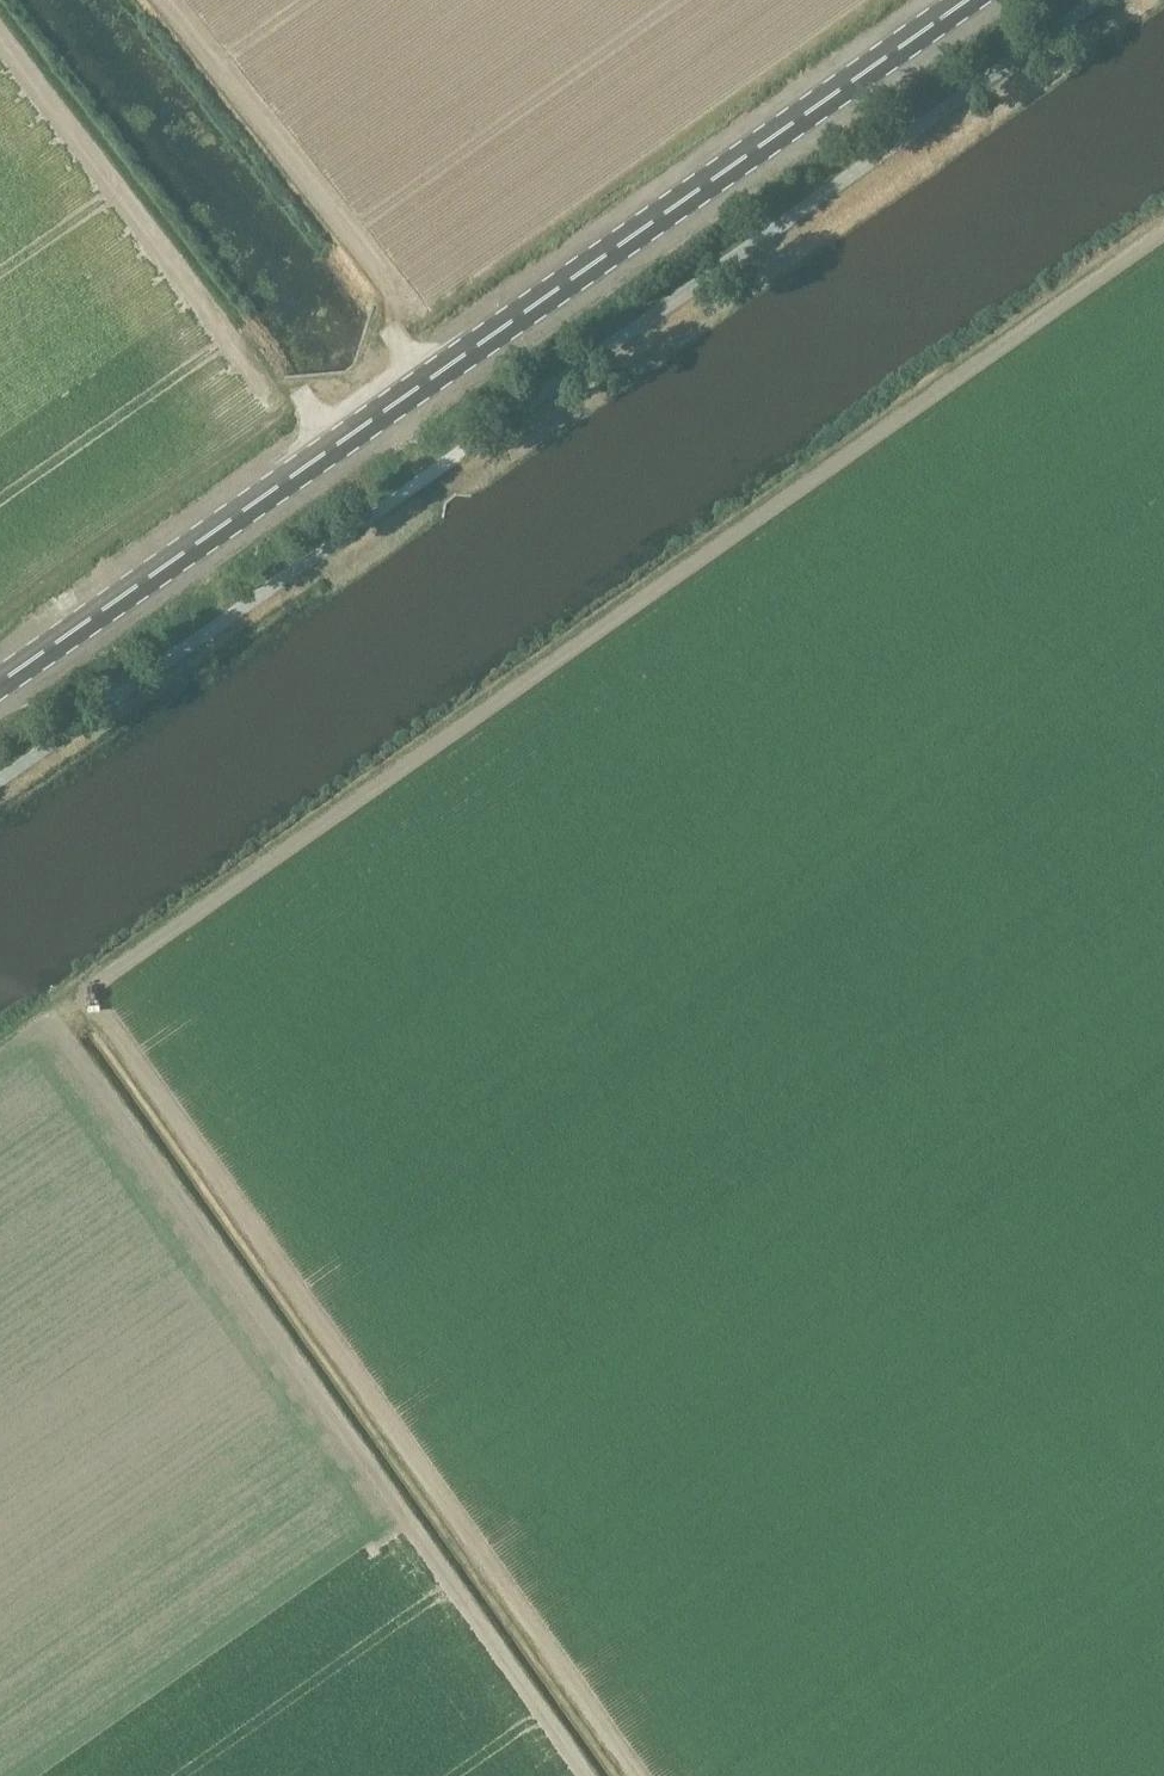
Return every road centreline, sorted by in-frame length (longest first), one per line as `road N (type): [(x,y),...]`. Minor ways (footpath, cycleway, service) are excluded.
road 1 (primary): [(0,686),(973,0)]

